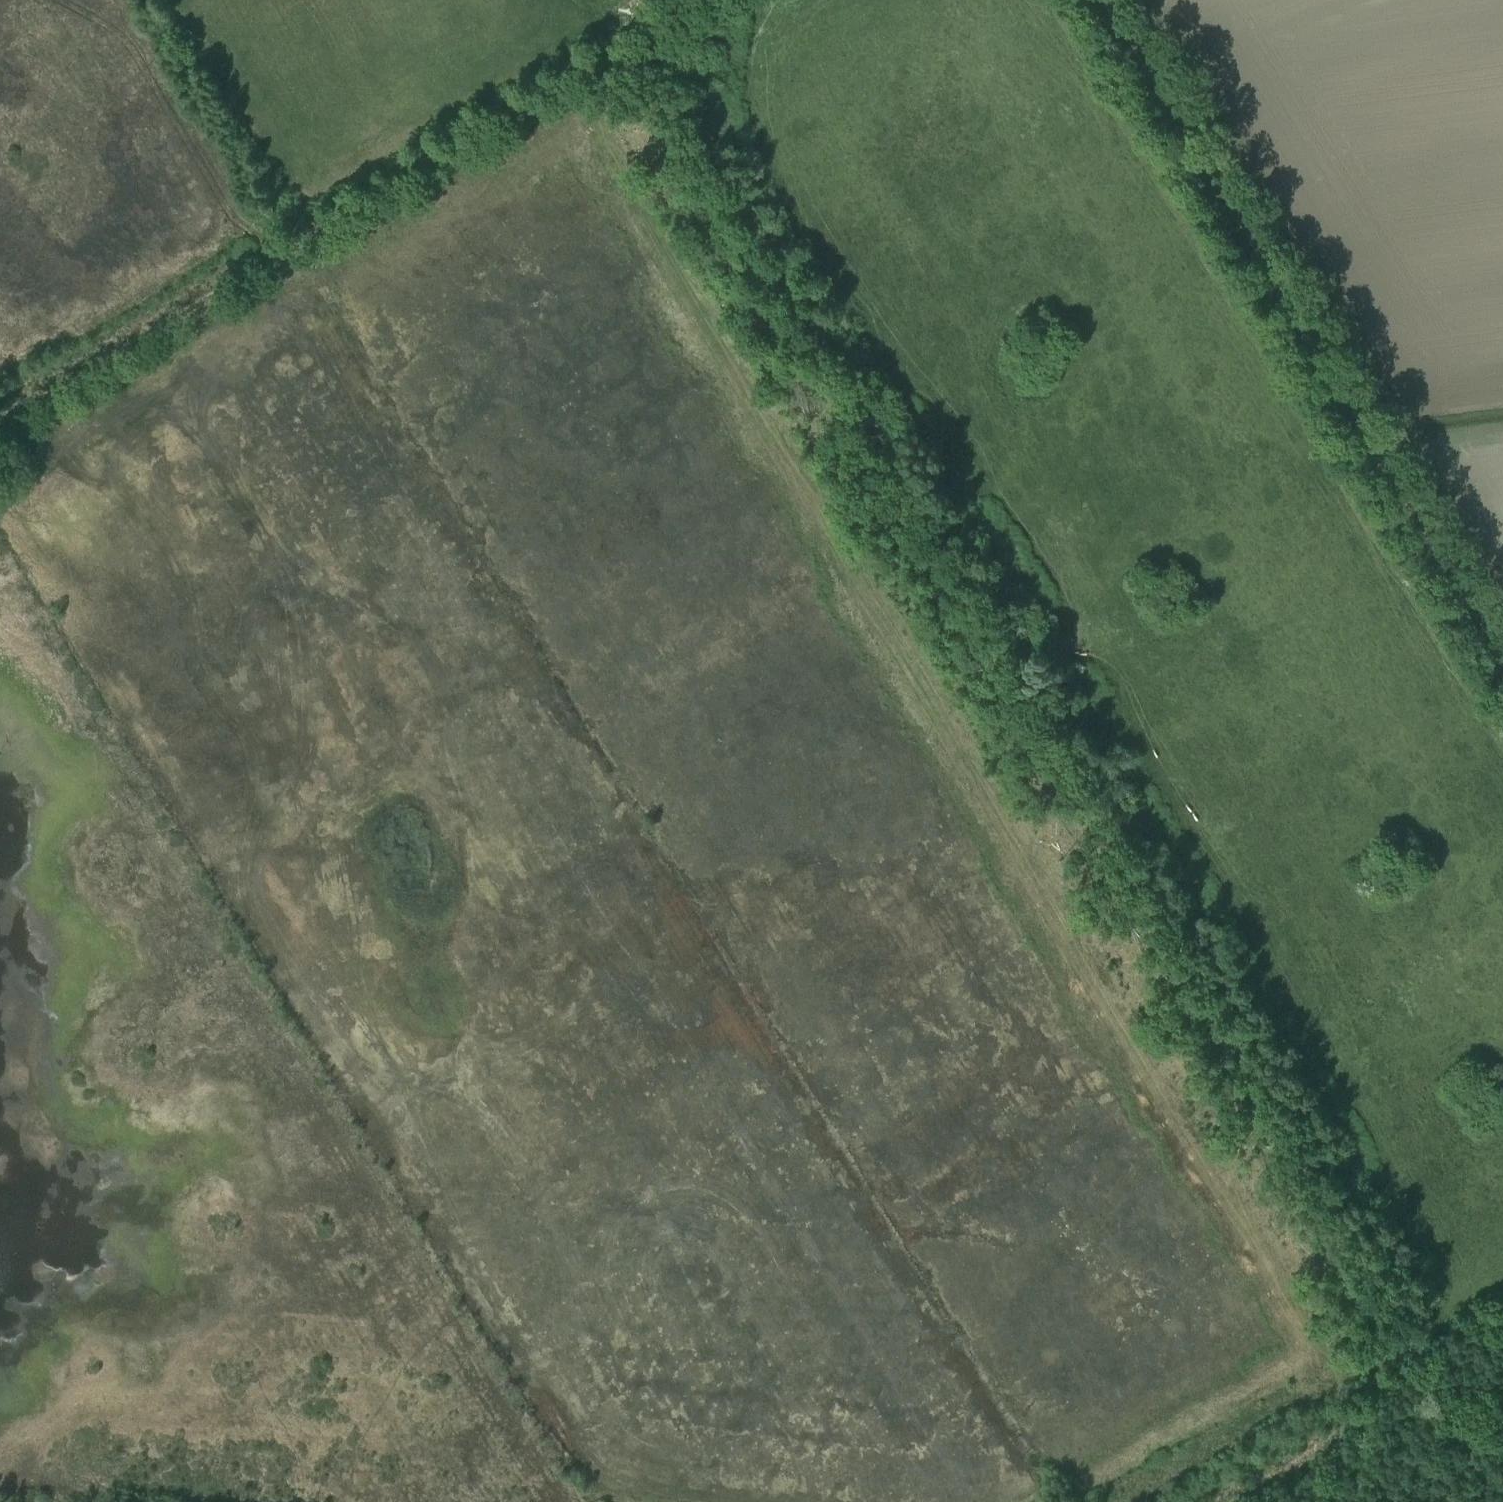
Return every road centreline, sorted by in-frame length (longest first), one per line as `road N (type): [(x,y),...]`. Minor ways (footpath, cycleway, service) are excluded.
road 1 (track): [(606,75),(720,0)]

